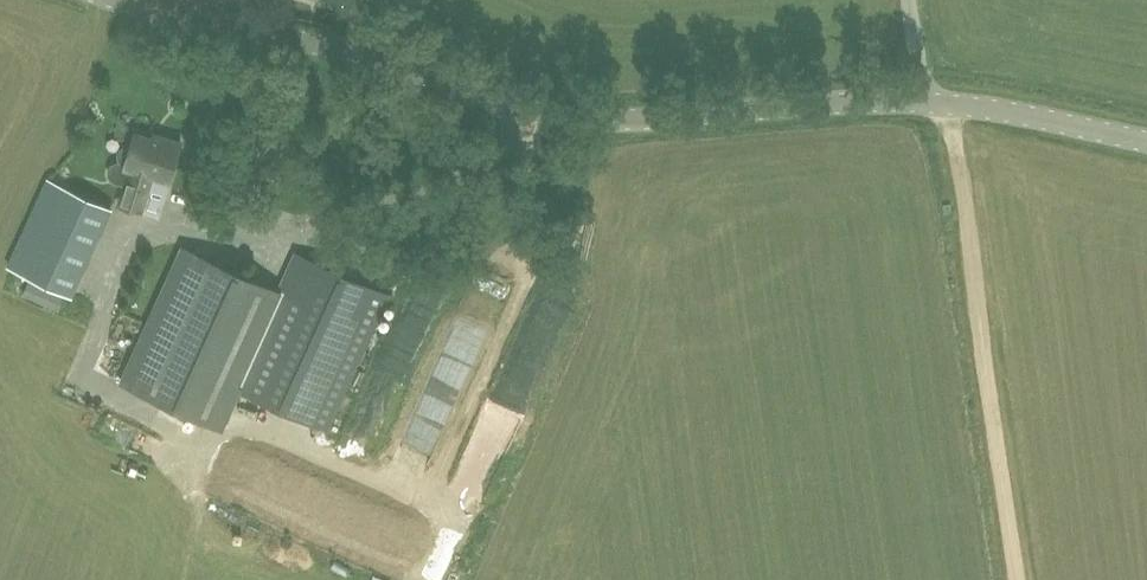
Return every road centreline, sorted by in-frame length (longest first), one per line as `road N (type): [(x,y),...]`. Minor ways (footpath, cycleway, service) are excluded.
road 1 (tertiary): [(927,102),(561,117),(312,42),(102,0)]
road 2 (track): [(945,103),(1017,579)]
road 3 (tertiary): [(1146,142),(1007,110),(927,102)]

